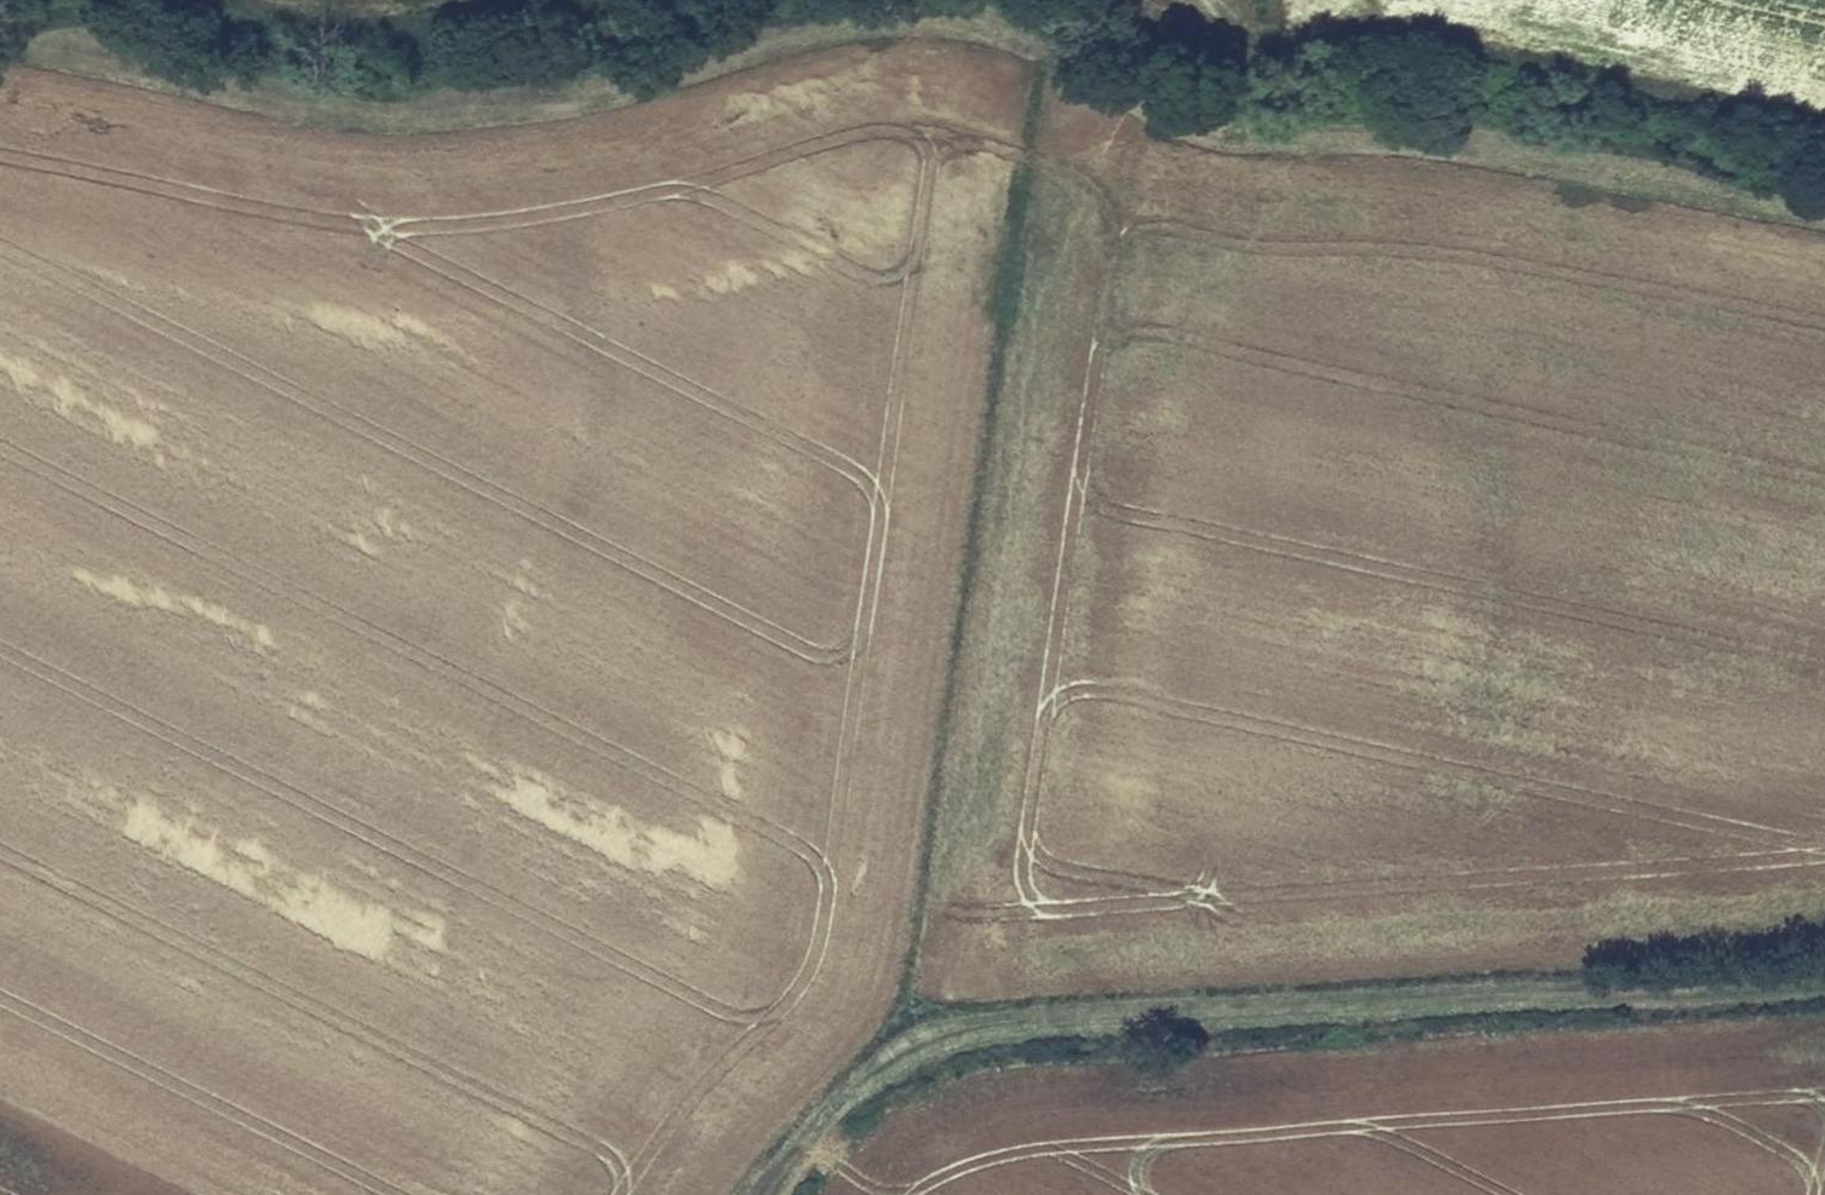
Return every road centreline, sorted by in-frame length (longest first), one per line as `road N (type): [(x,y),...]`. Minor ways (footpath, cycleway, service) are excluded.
road 1 (track): [(1824,976),(958,1031),(866,1073),(751,1194)]

